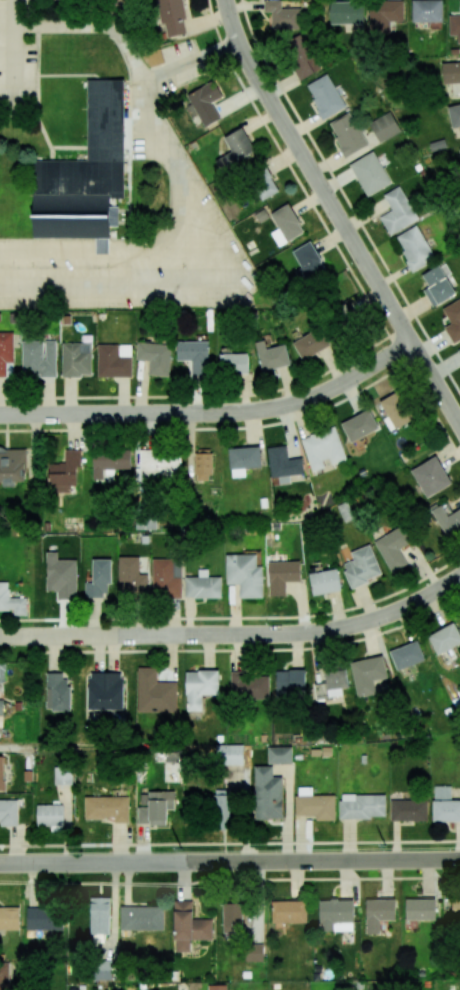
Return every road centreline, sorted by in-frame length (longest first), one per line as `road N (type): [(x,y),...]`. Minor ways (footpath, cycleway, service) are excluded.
road 1 (residential): [(459,422),(248,61),(226,0)]
road 2 (residential): [(0,638),(335,630),(401,611),(459,578)]
road 3 (residential): [(0,865),(459,860)]
road 4 (residential): [(0,416),(275,409),(330,391),(413,343)]

